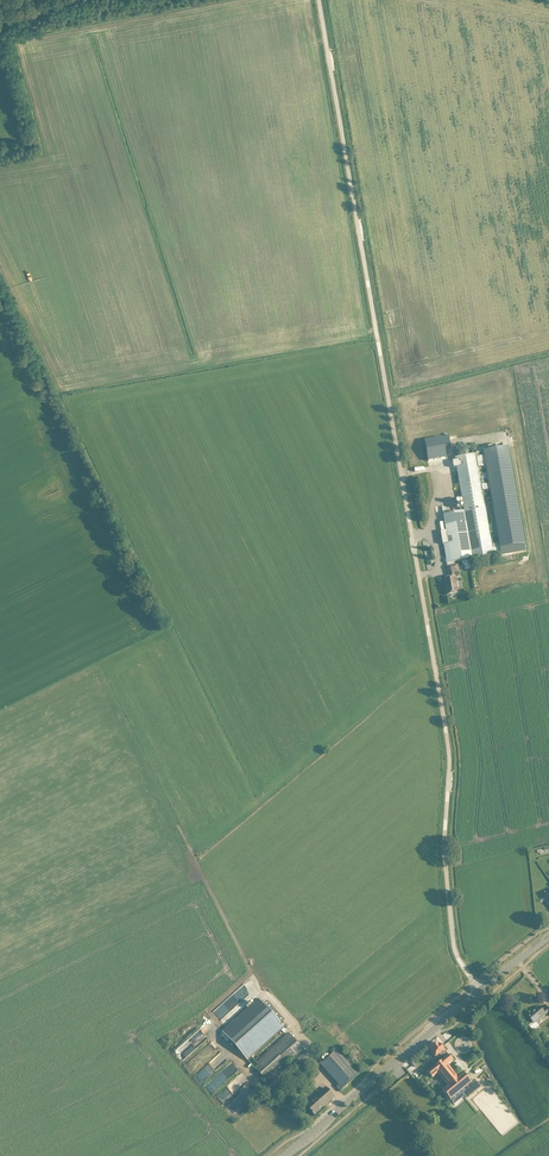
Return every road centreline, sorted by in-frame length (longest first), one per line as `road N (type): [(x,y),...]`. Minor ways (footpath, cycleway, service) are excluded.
road 1 (unclassified): [(475,983),(452,940),(447,728),(321,0)]
road 2 (tertiary): [(285,1155),(480,990)]

